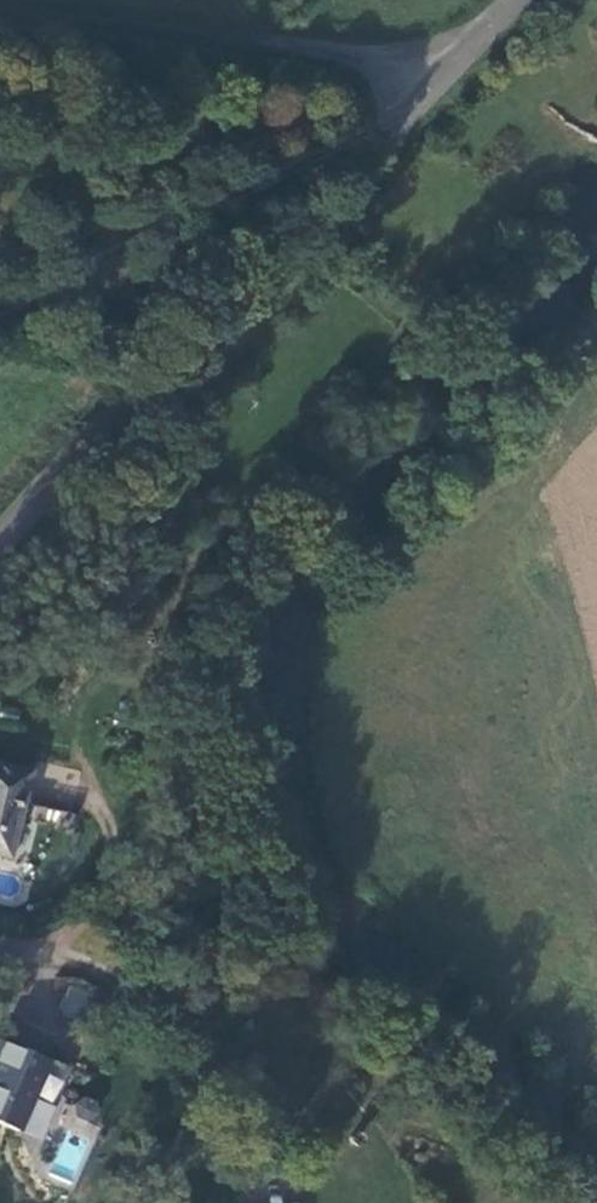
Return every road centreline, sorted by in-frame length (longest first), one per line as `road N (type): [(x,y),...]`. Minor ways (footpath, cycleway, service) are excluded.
road 1 (unclassified): [(445,57),(90,445),(0,555)]
road 2 (unclassified): [(445,57),(0,13)]

